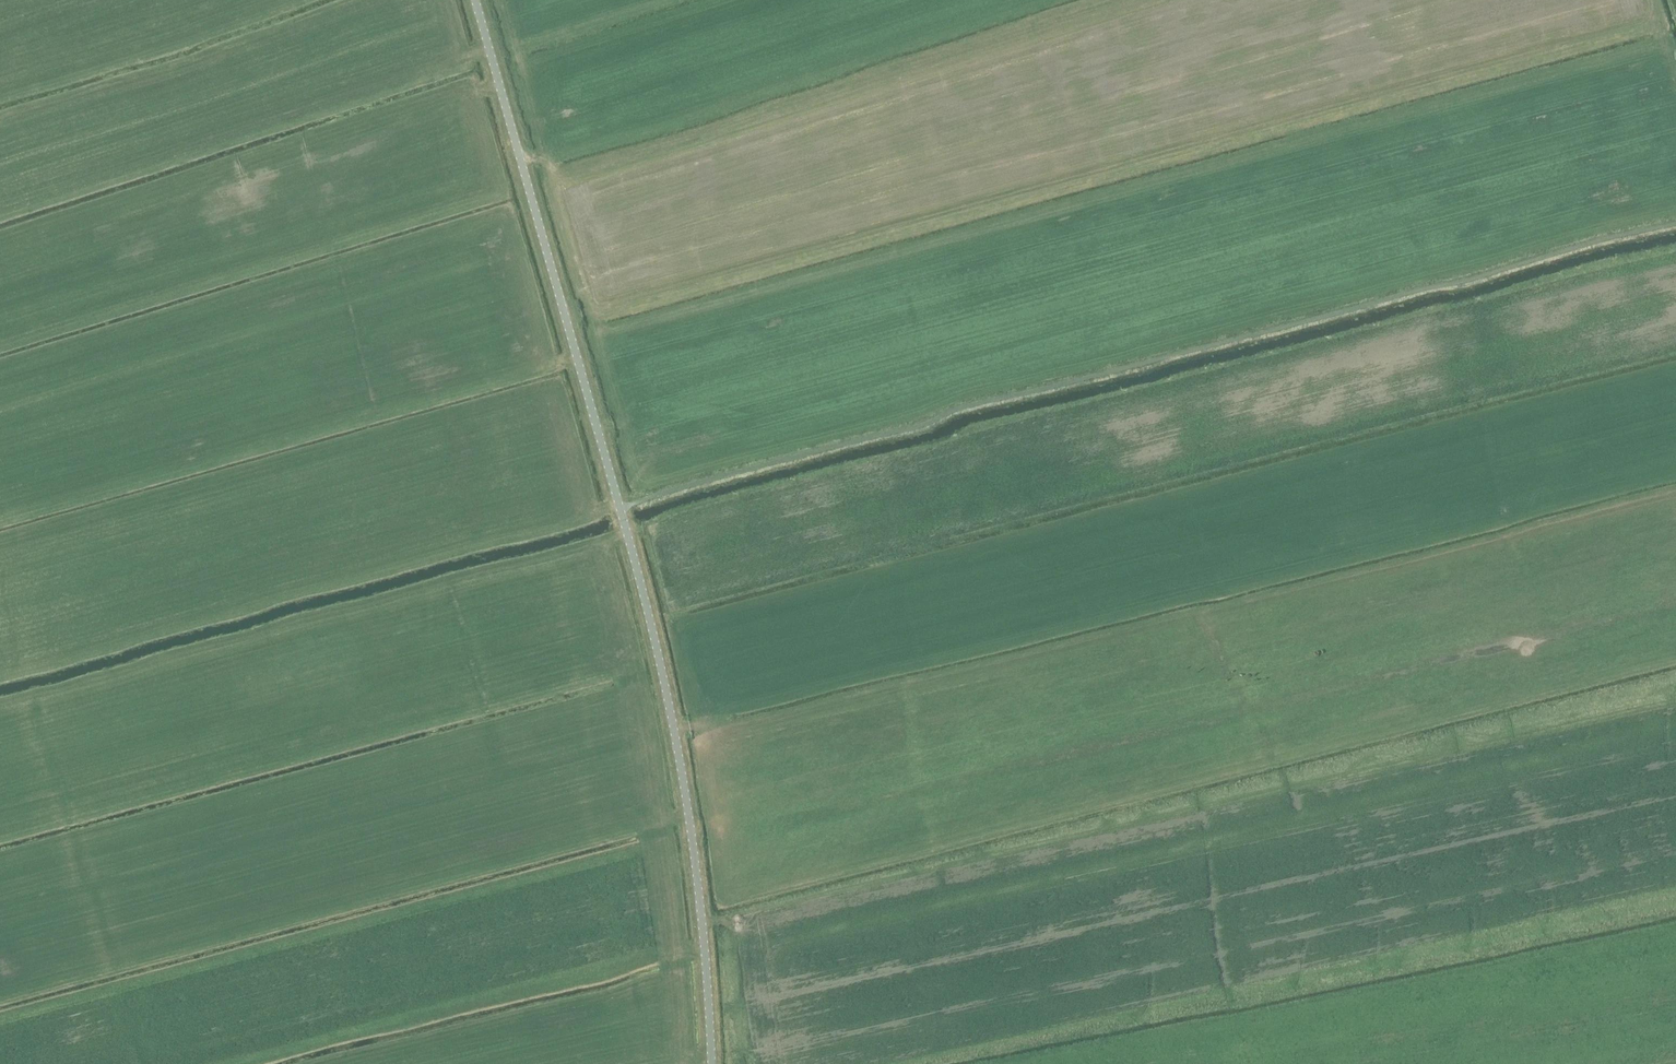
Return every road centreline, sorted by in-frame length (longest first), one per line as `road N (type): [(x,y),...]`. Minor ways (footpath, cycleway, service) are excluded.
road 1 (unclassified): [(707,1063),(688,824),(658,651),(475,0)]

